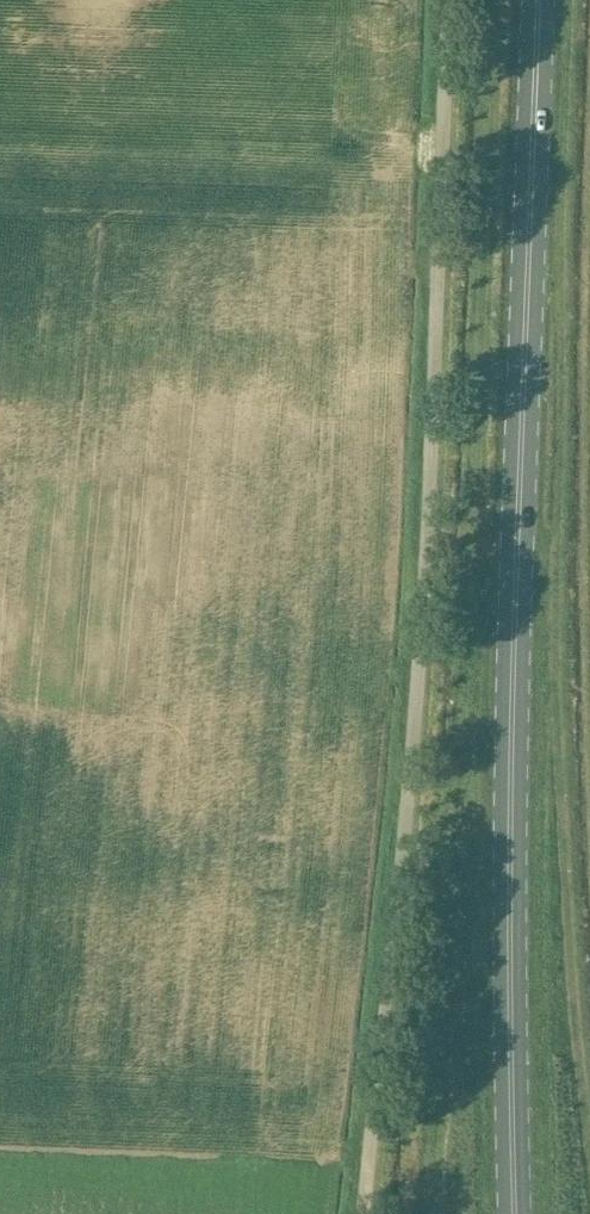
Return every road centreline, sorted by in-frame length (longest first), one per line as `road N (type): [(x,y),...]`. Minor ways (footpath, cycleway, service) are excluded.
road 1 (unclassified): [(363,1213),(422,667),(447,0)]
road 2 (primary): [(538,0),(514,644),(515,1213)]

